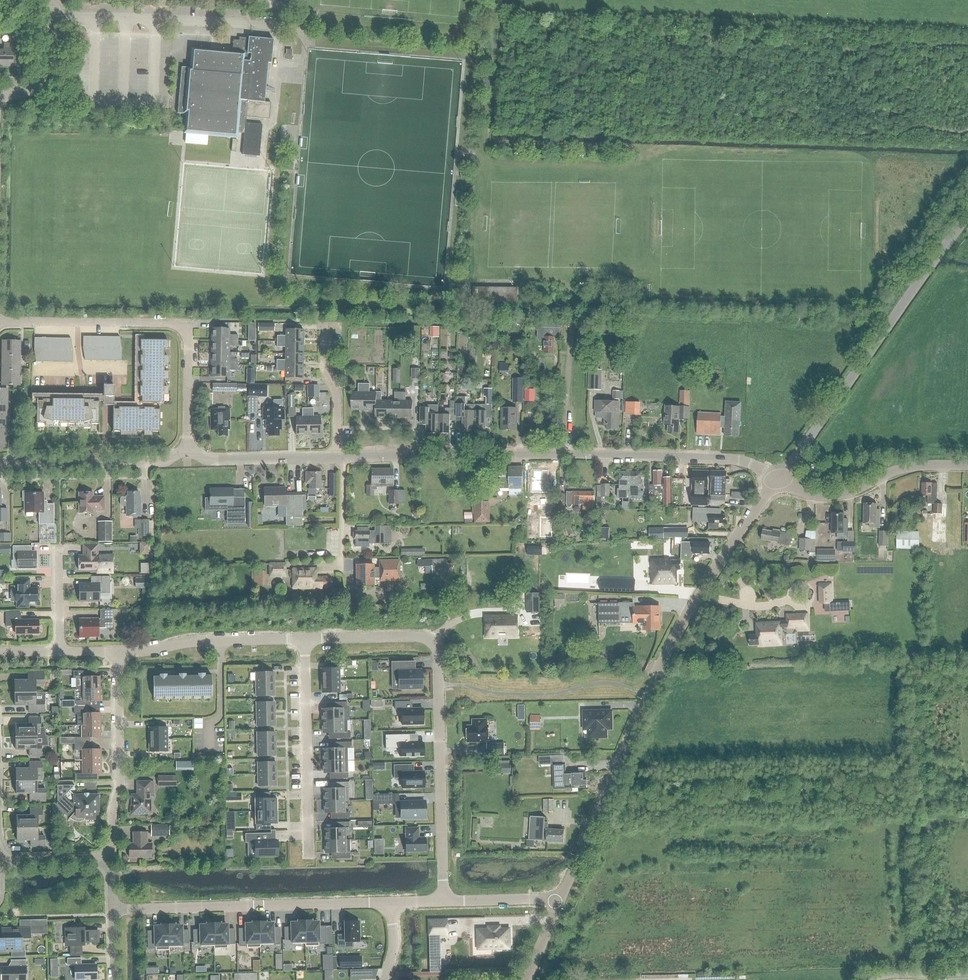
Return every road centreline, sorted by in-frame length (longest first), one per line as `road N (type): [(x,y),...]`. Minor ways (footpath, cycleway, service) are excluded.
road 1 (tertiary): [(560,900),(666,649),(776,481)]
road 2 (residential): [(443,901),(437,637),(304,640)]
road 3 (tertiary): [(776,481),(967,214)]
road 4 (residential): [(188,449),(188,323),(0,324)]
road 5 (unclassified): [(271,100),(279,25),(49,10)]
road 6 (residential): [(112,911),(391,903)]
road 7 (residential): [(563,456),(343,459)]
road 8 (residential): [(776,481),(736,460),(563,456)]
road 9 (residential): [(304,640),(308,852)]
road 10 (residential): [(110,861),(117,653)]
road 11 (tertiary): [(967,464),(904,468),(829,498),(776,481)]
road 12 (residential): [(188,449),(164,461),(0,463)]
road 13 (residential): [(304,640),(194,640),(117,653)]
road 14 (residential): [(563,456),(573,302)]
road 15 (residential): [(337,459),(210,460),(188,449)]
road 16 (residential): [(337,459),(322,313)]

